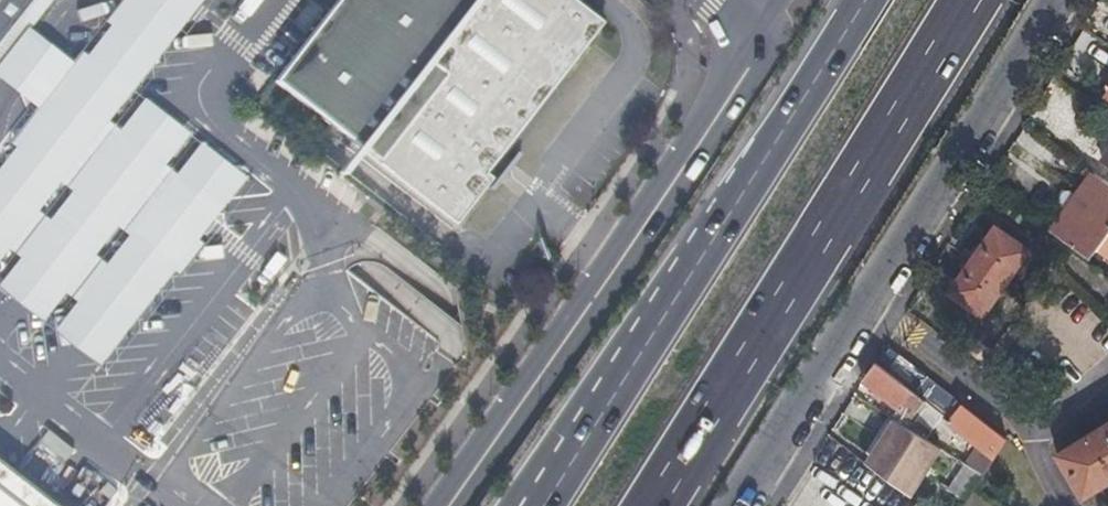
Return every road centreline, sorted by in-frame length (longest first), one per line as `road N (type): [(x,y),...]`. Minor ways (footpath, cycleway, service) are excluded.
road 1 (motorway): [(867,0),(528,505)]
road 2 (motorway): [(653,505),(970,0)]
road 3 (secondary): [(757,56),(450,505)]
road 4 (secondary): [(854,302),(1041,0)]
road 5 (secondary): [(728,505),(854,302)]
road 6 (residential): [(1034,439),(854,302)]

